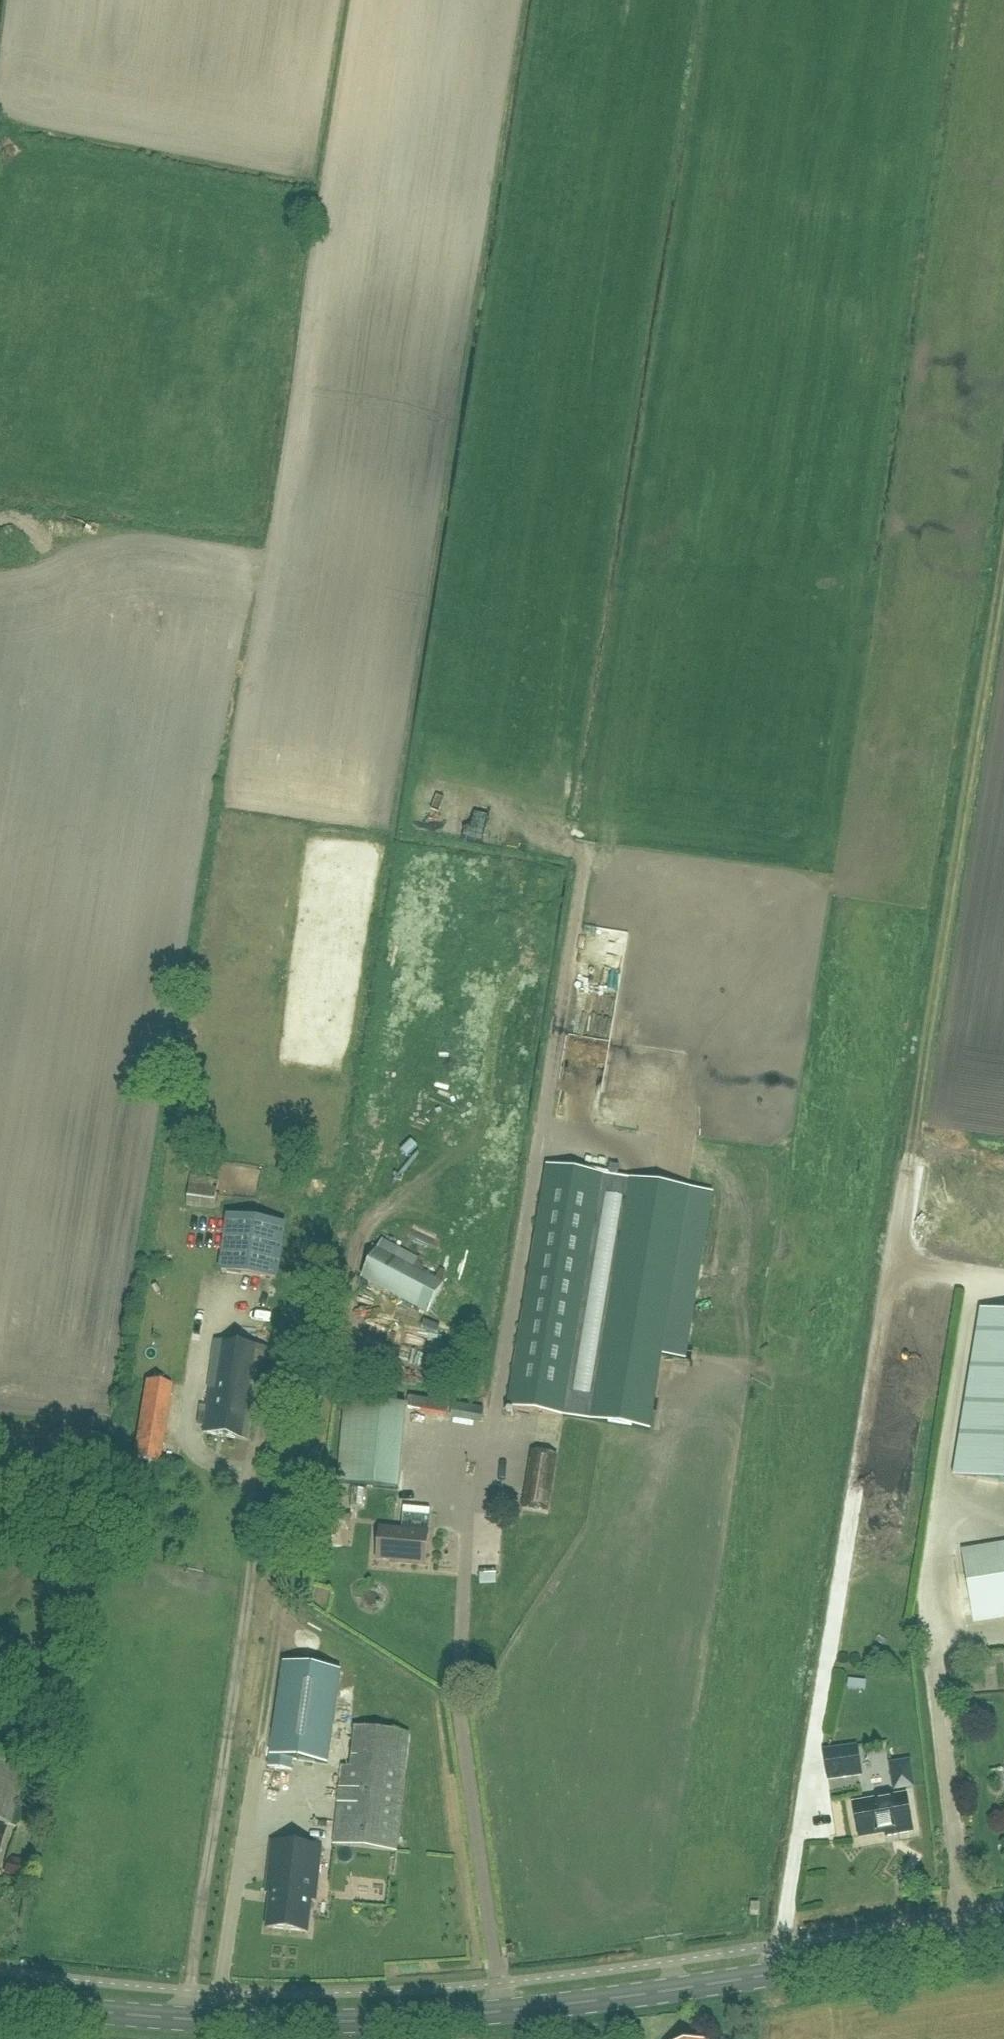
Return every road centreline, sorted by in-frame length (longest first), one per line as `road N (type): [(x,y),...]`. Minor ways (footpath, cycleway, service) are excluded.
road 1 (secondary): [(0,2002),(184,2020),(437,2020),(587,2005),(1003,1936)]

